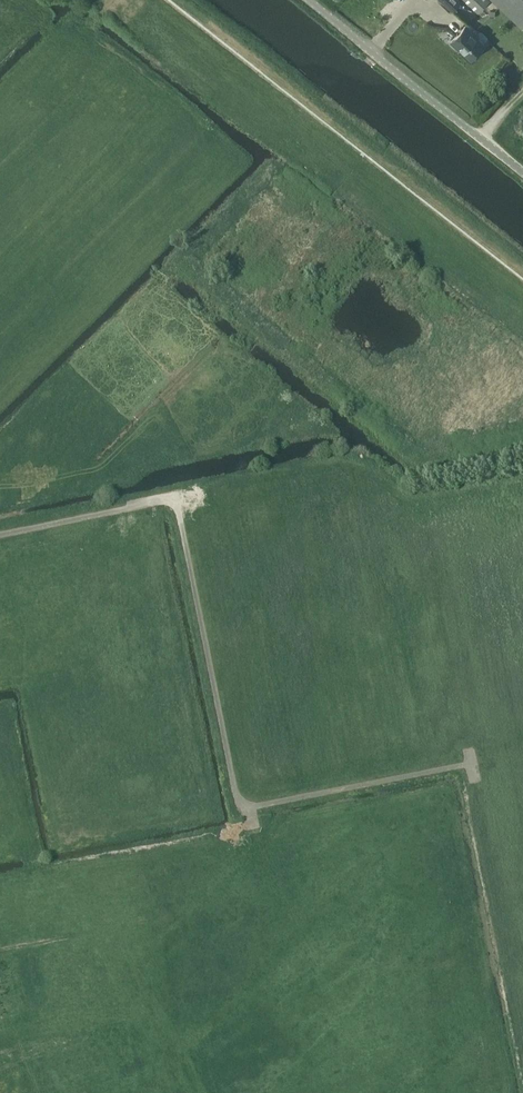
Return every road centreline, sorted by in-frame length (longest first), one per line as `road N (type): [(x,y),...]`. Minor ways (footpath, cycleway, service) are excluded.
road 1 (unclassified): [(522,171),(308,0)]

